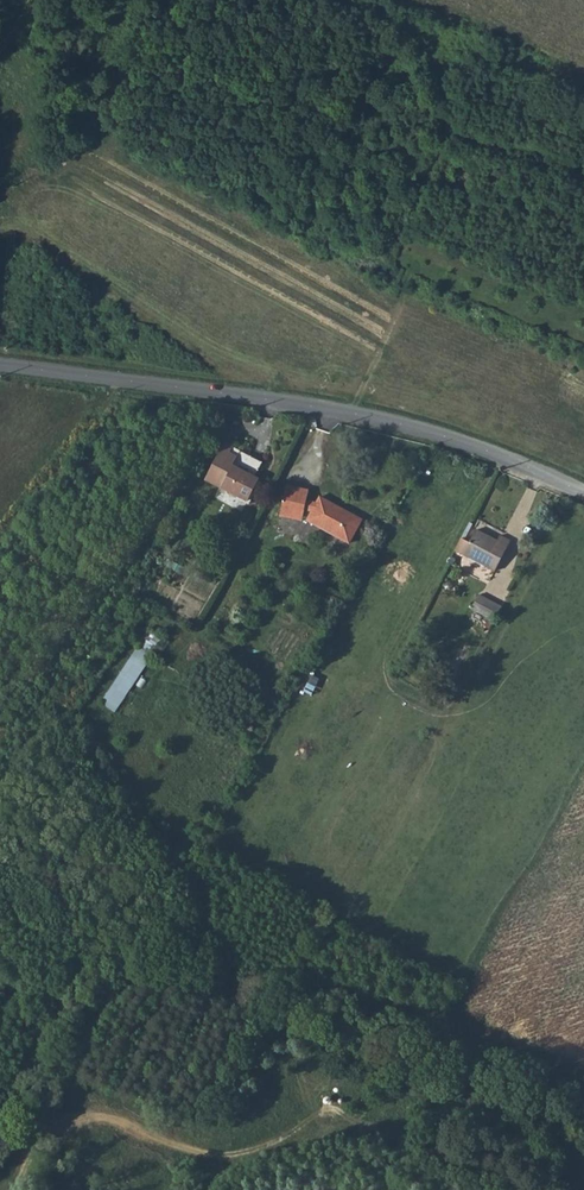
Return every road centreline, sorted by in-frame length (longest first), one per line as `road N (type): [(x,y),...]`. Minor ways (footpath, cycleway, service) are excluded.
road 1 (tertiary): [(583,491),(488,449),(373,416),(0,364)]
road 2 (track): [(174,953),(203,957),(397,1052),(457,1070),(544,1077),(583,1105)]
road 3 (track): [(500,1189),(399,1139),(345,1128),(287,1138),(231,1165),(205,1189)]
road 4 (track): [(227,1169),(78,1104),(34,1138),(7,1189)]

